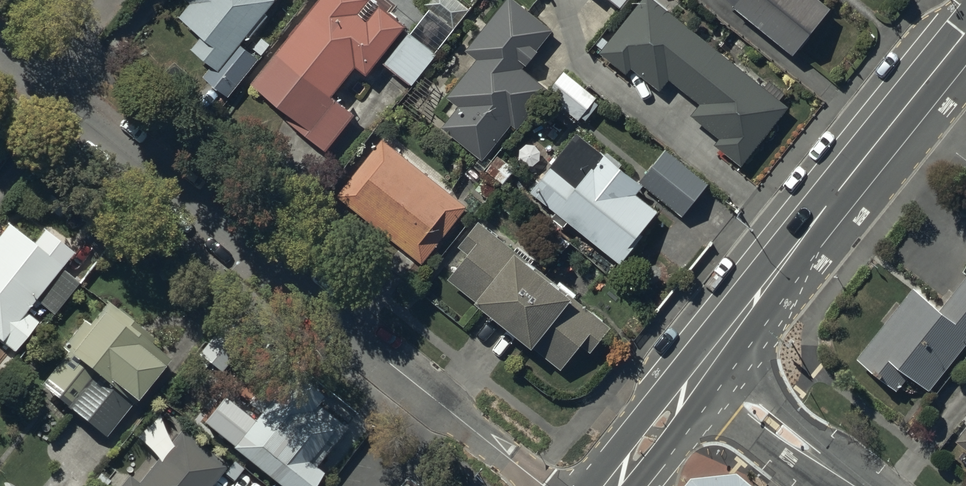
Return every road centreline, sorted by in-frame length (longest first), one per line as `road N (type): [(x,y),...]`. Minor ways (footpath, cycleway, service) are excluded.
road 1 (residential): [(0,50),(545,485)]
road 2 (secondary): [(702,370),(965,32)]
road 3 (residential): [(702,370),(854,485)]
road 4 (secondary): [(611,485),(702,370)]

